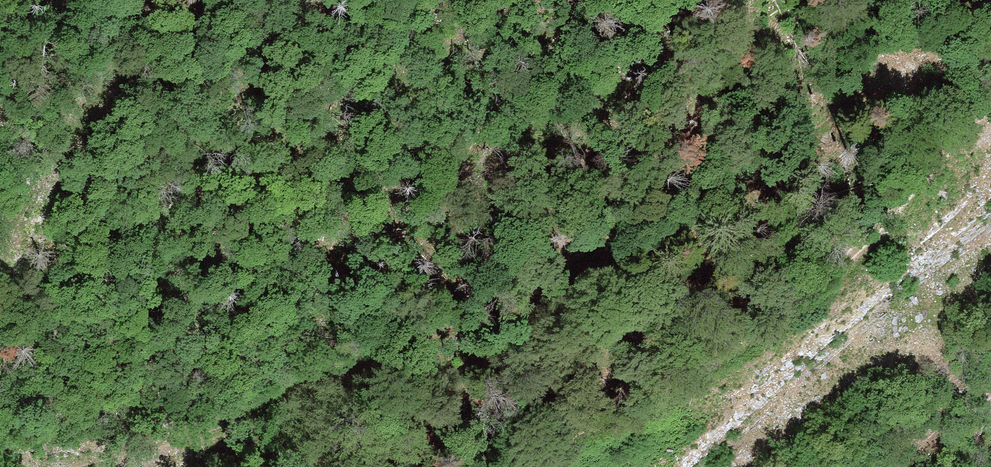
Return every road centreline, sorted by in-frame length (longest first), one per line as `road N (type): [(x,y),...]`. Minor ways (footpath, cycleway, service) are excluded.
road 1 (track): [(990,6),(794,151),(585,279),(195,440),(78,466)]
road 2 (track): [(990,105),(860,252),(800,301),(535,466)]
road 3 (track): [(0,253),(140,0)]

